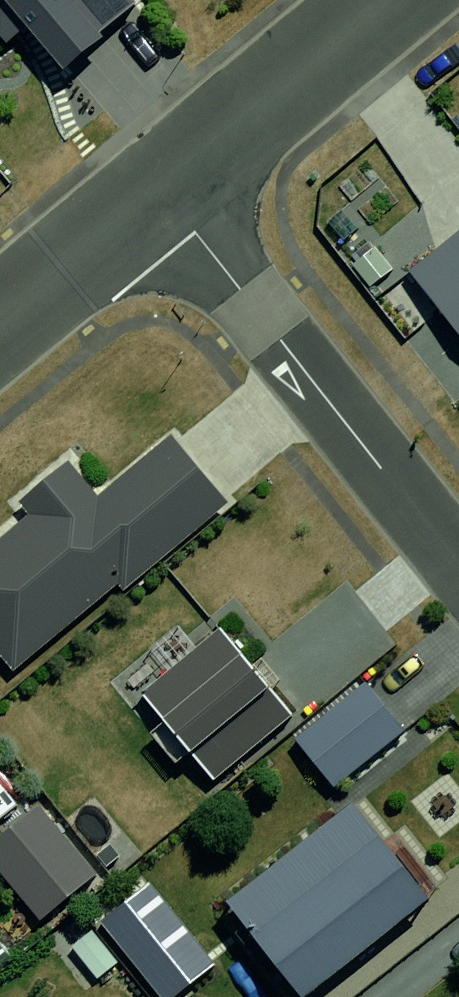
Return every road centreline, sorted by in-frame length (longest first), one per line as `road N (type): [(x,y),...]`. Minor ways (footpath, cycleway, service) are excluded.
road 1 (residential): [(157,188),(458,566)]
road 2 (residential): [(157,188),(386,0)]
road 3 (residential): [(0,317),(157,188)]

